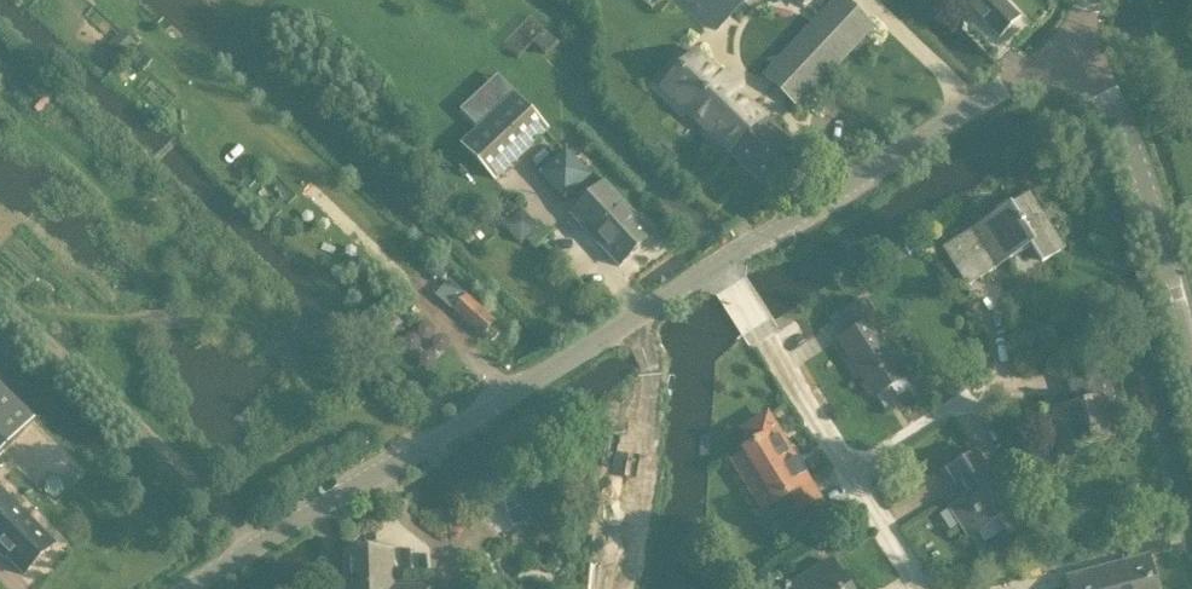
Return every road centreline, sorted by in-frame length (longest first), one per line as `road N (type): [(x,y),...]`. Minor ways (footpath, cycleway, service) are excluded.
road 1 (tertiary): [(183,588),(722,267)]
road 2 (track): [(412,449),(378,416),(331,396),(244,326),(44,318),(31,327)]
road 3 (tertiary): [(722,267),(972,106),(1072,52)]
road 4 (track): [(255,544),(0,298)]
road 5 (tertiary): [(1191,333),(1134,145),(1103,83),(1072,52)]
road 6 (residential): [(850,473),(988,381)]
road 7 (residential): [(850,473),(764,335)]
road 8 (residential): [(922,588),(850,473)]

